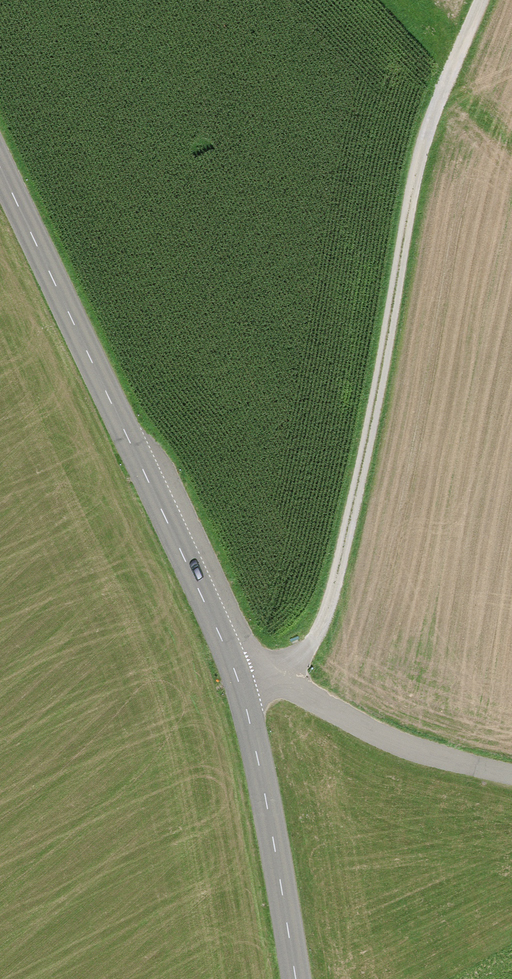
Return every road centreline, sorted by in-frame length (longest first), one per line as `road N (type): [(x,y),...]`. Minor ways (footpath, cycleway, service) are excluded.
road 1 (track): [(480,0),(418,155),(390,336),(318,629),(276,682)]
road 2 (tertiary): [(235,678),(0,172)]
road 3 (tertiary): [(294,978),(235,678)]
road 4 (unclassified): [(235,678),(276,682),(377,741),(511,779)]

